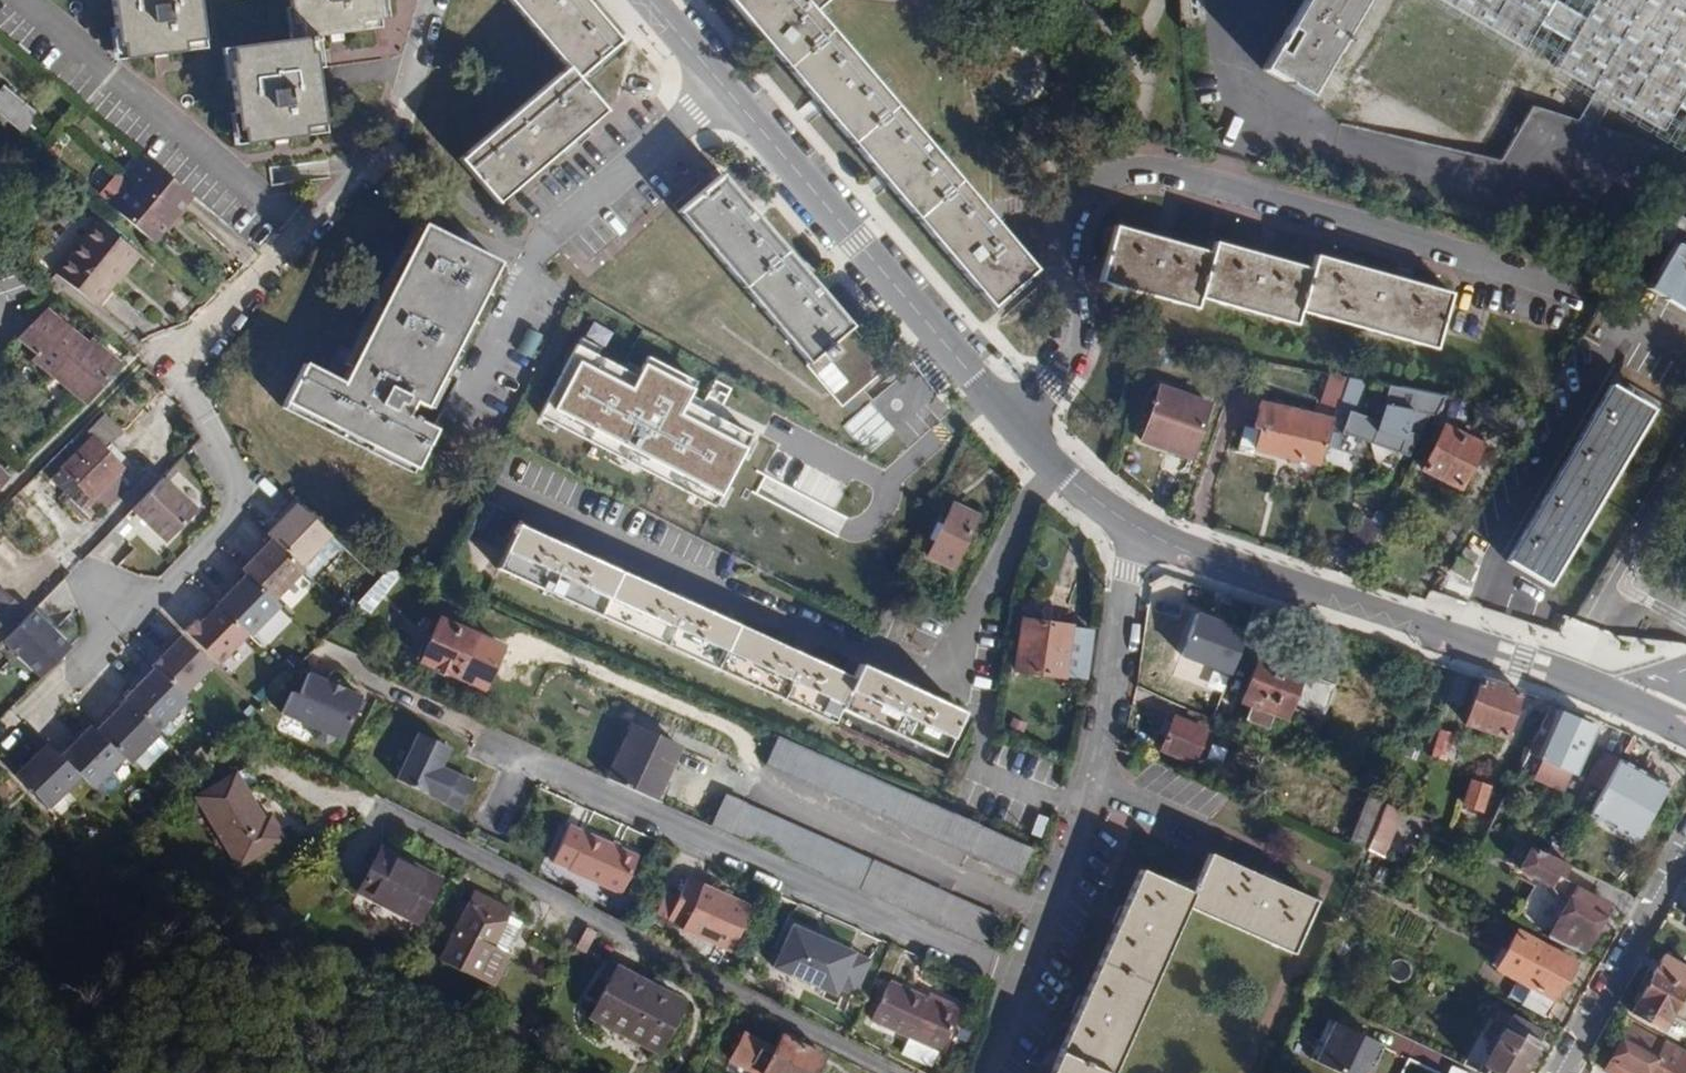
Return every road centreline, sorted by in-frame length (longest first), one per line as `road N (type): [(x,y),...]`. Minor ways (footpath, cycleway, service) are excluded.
road 1 (residential): [(428,0),(384,145),(177,360),(234,477),(236,506),(222,531),(77,679)]
road 2 (residential): [(1011,420),(1054,388),(1074,360),(1081,315),(1063,266),(1065,229),(1087,192),(1126,169),(1169,168),(1540,281)]
road 3 (residential): [(484,744),(1021,982)]
road 4 (residential): [(900,1072),(377,813)]
road 5 (residential): [(1141,534),(1542,666),(1685,726)]
road 6 (residential): [(1141,534),(1090,796),(1021,982)]
road 7 (residential): [(724,86),(1011,420)]
road 8 (residential): [(724,86),(542,244),(464,405)]
road 9 (residential): [(1559,1072),(1685,846)]
road 10 (residential): [(1011,420),(1072,483),(1141,534)]

